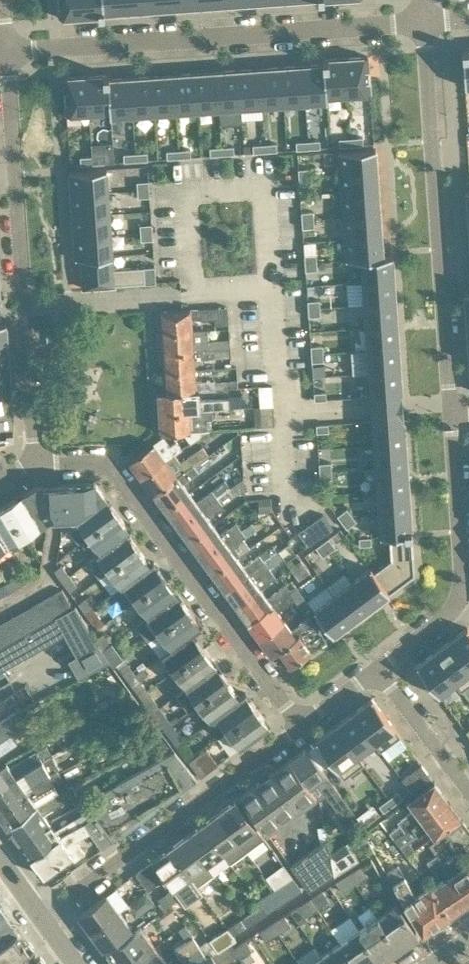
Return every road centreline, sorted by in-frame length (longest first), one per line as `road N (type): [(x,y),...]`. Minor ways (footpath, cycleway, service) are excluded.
road 1 (residential): [(7,51),(423,20)]
road 2 (residential): [(452,419),(423,20)]
road 3 (residential): [(35,458),(108,465),(303,726)]
road 4 (residential): [(8,81),(35,458)]
road 5 (residential): [(40,917),(303,726)]
road 6 (residential): [(381,671),(453,609),(461,592),(452,419)]
road 7 (residential): [(381,671),(468,789)]

